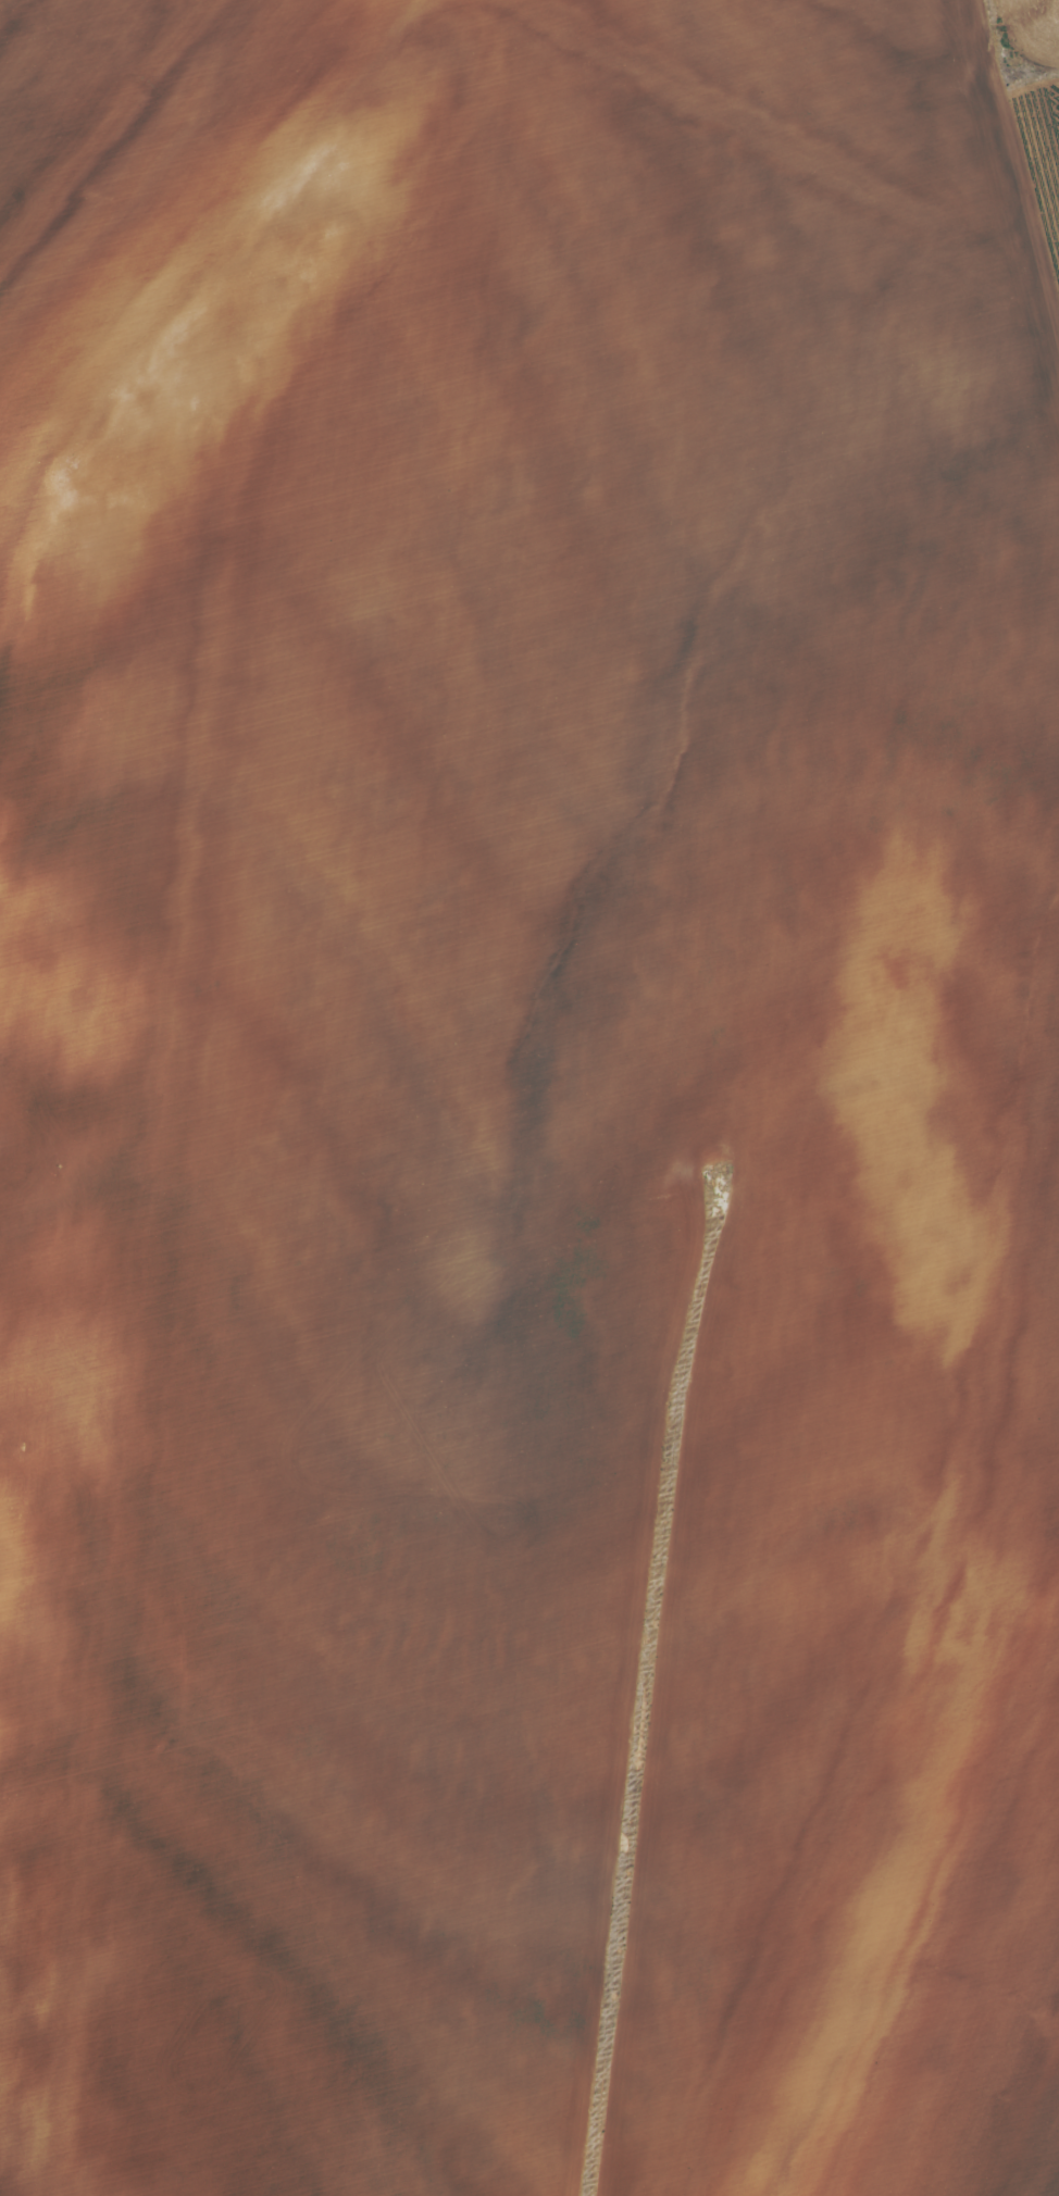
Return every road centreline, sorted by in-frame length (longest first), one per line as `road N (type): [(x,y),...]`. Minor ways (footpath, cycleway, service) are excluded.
road 1 (residential): [(1058,194),(994,0)]

